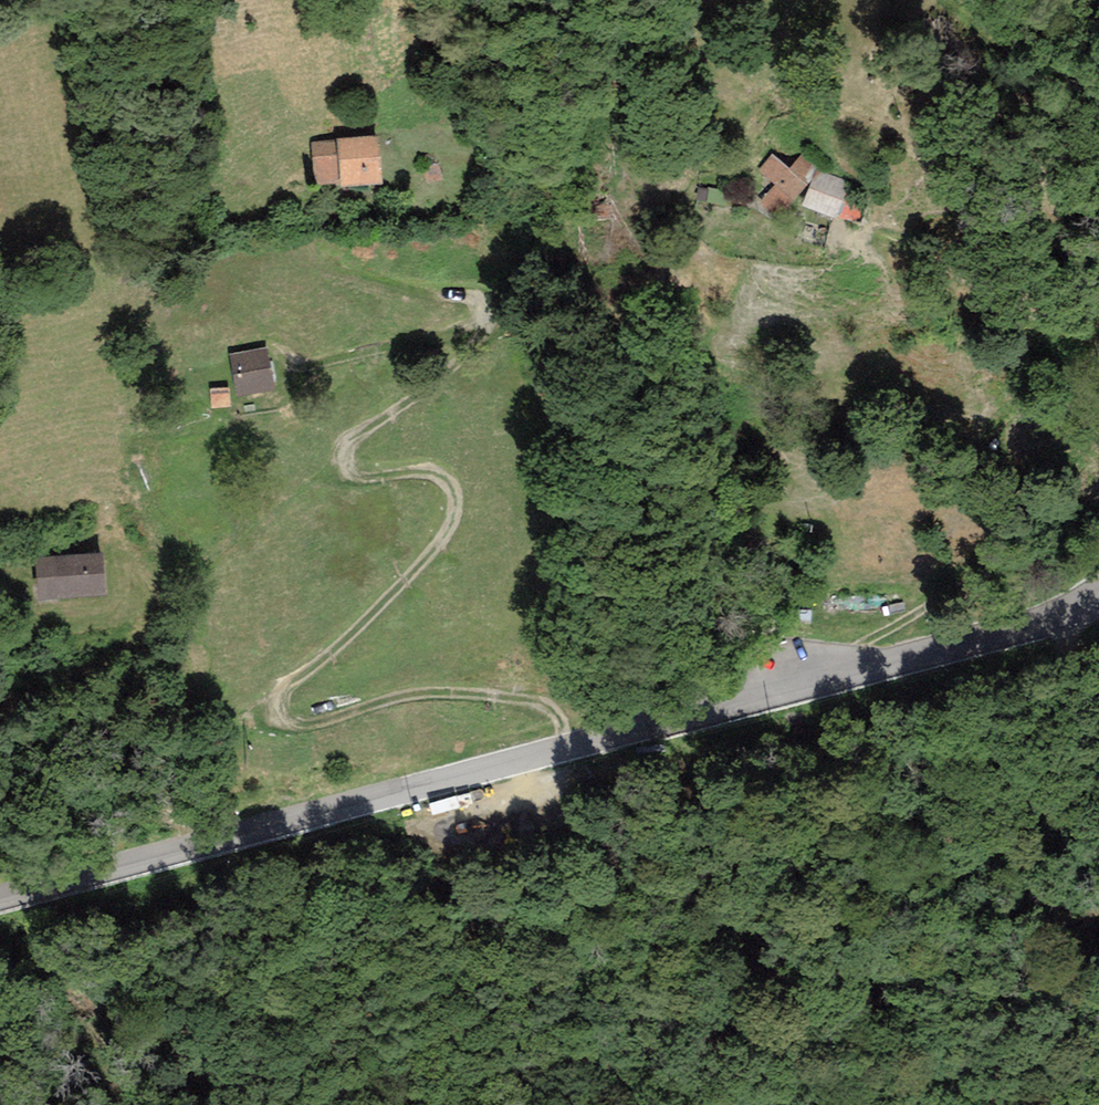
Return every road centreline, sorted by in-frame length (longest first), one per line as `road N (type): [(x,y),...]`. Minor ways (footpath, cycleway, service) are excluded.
road 1 (tertiary): [(0,900),(1034,633),(1098,603)]
road 2 (track): [(597,744),(528,704),(487,695),(408,695),(295,726),(271,712),(274,699),(336,648),(449,533),(457,507),(443,479),(353,475),(345,450),(451,365),(481,324),(466,297),(325,264)]
road 3 (track): [(850,680),(881,637),(1039,551),(1098,492)]
road 4 (track): [(1098,312),(1062,325),(922,253),(854,235)]
road 5 (track): [(1098,432),(1033,452),(1017,444),(1025,421),(1098,355)]
road 6 (track): [(481,316),(296,370)]

